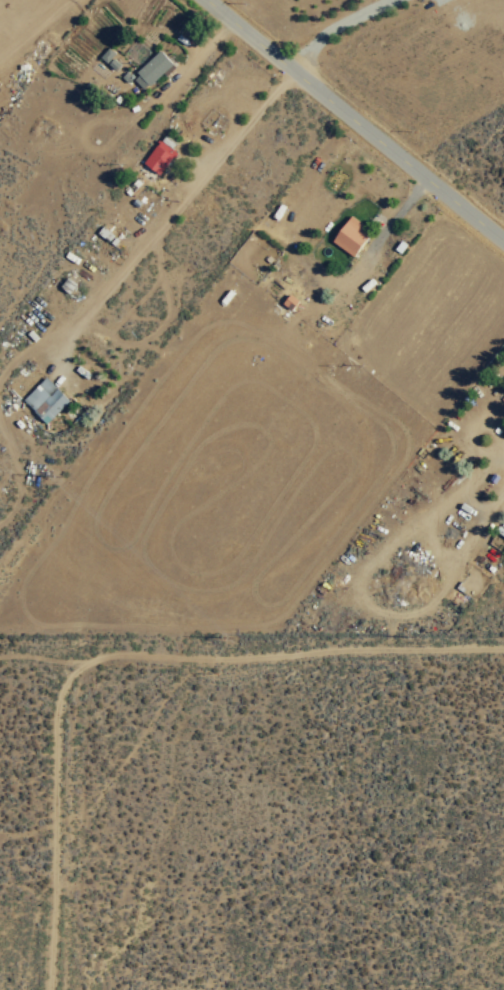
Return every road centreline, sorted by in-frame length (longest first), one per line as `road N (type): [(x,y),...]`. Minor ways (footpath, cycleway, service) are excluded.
road 1 (residential): [(503,236),(206,0)]

